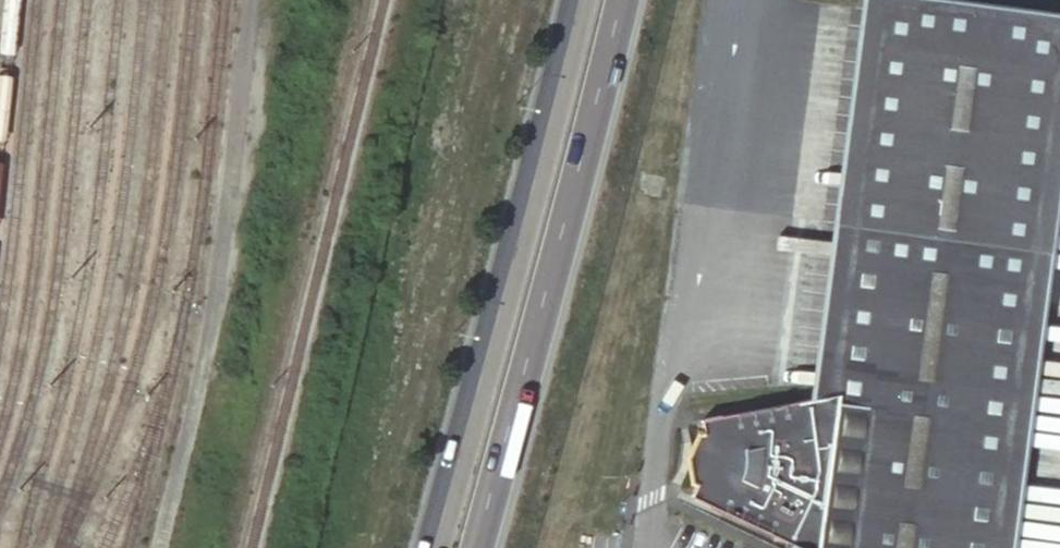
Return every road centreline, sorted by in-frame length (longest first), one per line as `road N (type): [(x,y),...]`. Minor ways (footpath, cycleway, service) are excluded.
road 1 (primary): [(578,0),(431,547)]
road 2 (primary): [(473,547),(618,0)]

